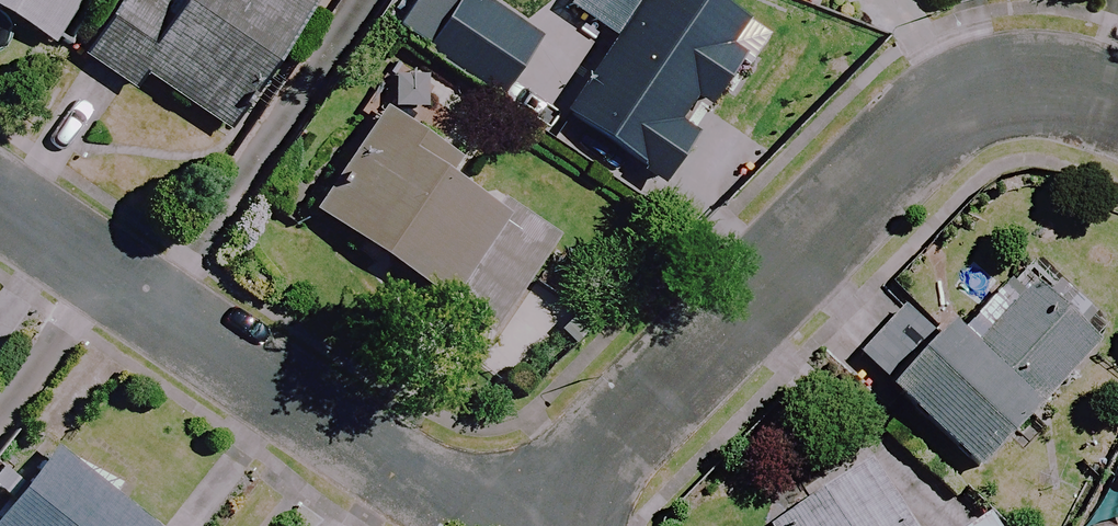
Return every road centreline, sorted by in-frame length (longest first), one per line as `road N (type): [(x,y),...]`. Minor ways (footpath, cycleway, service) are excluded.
road 1 (residential): [(1117,103),(1020,86),(962,101),(913,135),(522,525)]
road 2 (residential): [(0,198),(491,525)]

